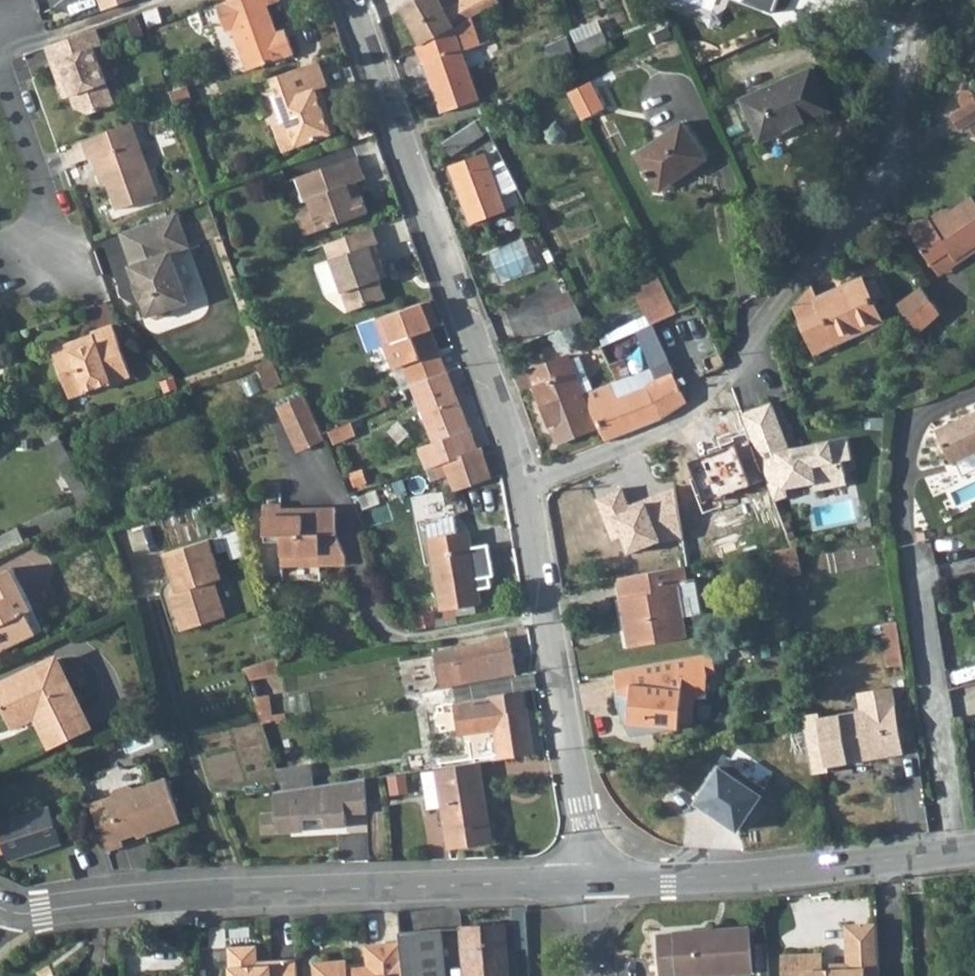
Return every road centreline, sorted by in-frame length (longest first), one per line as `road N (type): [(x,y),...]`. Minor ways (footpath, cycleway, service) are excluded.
road 1 (residential): [(351,0),(508,427),(546,617)]
road 2 (residential): [(0,921),(128,901),(586,881)]
road 3 (residential): [(320,473),(353,540),(384,636),(404,640),(546,617)]
road 4 (residential): [(586,881),(886,861)]
road 5 (residential): [(963,850),(904,567)]
road 6 (residential): [(546,617),(586,881)]
road 7 (residential): [(0,251),(54,235),(0,67)]

